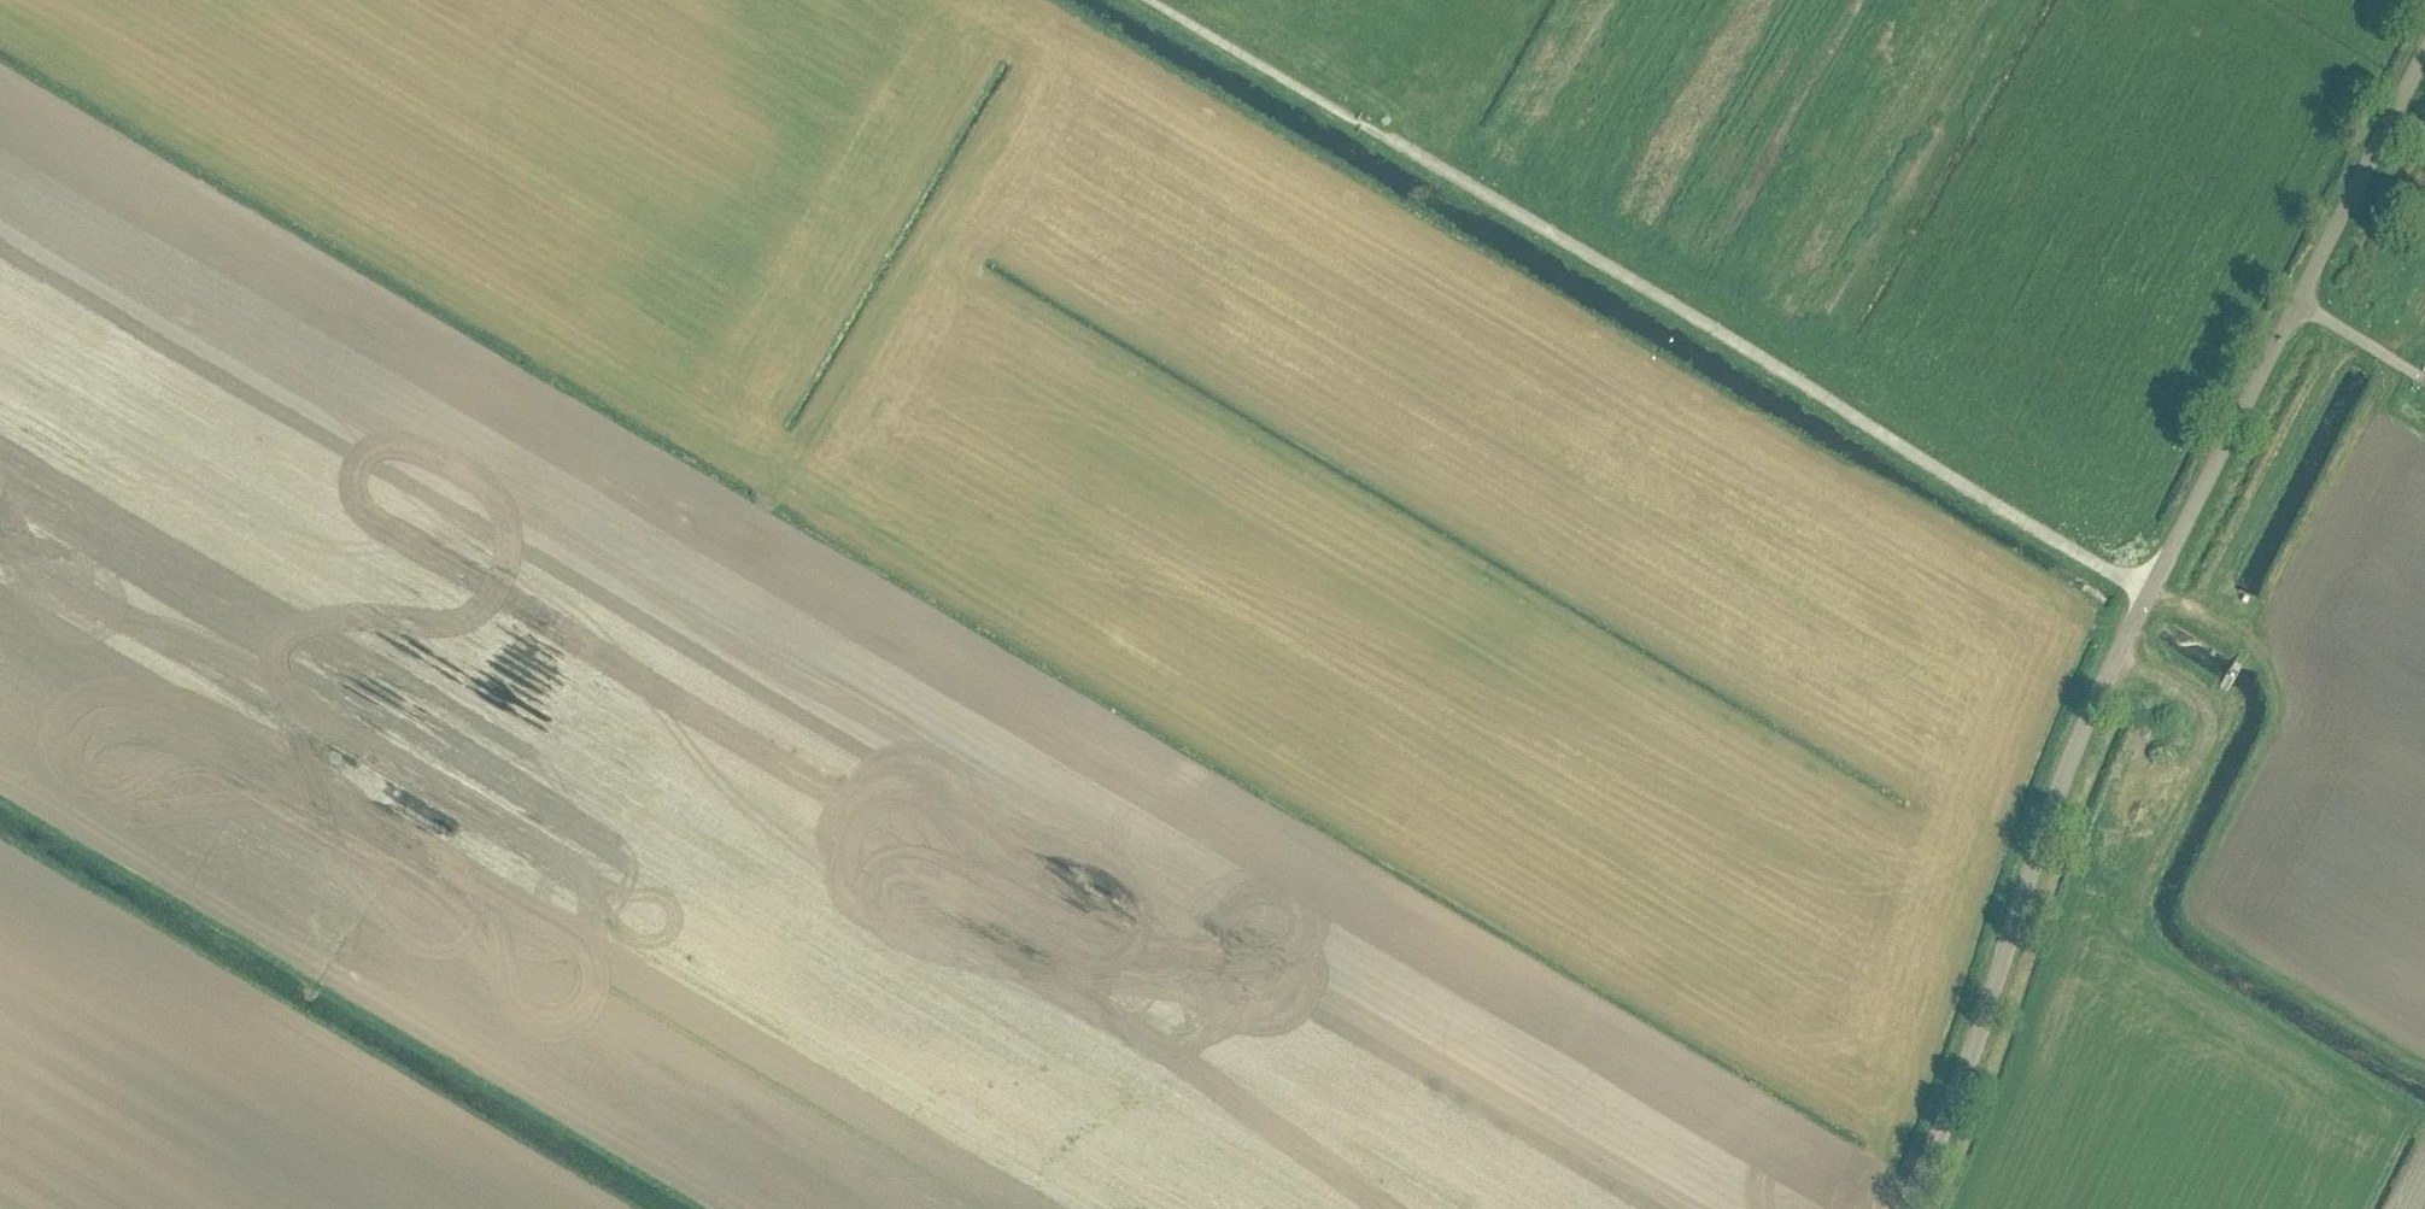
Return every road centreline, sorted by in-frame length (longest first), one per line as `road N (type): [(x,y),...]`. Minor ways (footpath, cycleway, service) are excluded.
road 1 (unclassified): [(1906,1208),(1964,1076),(2057,794),(2100,692),(2424,52)]

